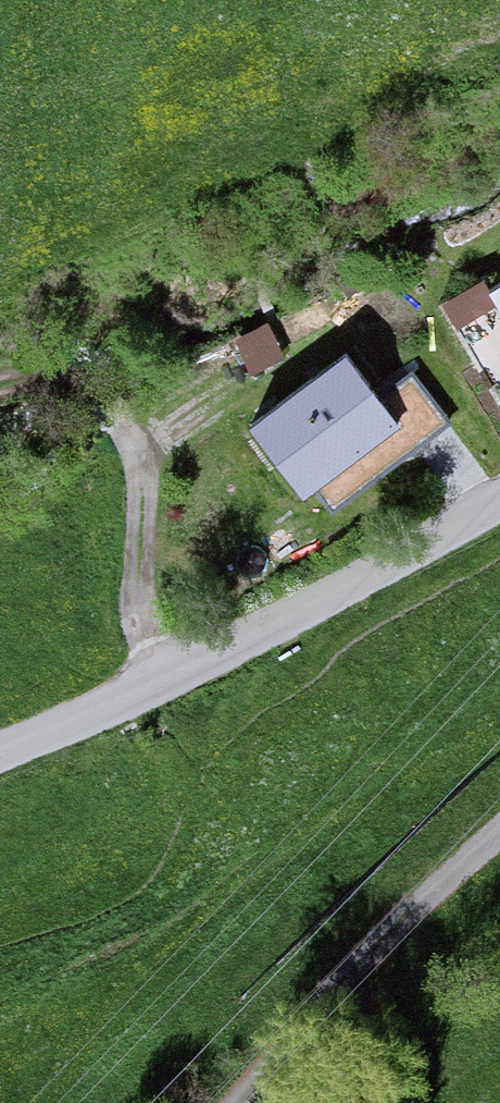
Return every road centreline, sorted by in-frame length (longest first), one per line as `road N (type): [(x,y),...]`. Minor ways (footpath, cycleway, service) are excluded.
road 1 (residential): [(0,753),(143,698),(499,495)]
road 2 (track): [(143,698),(155,457),(137,412),(72,382),(0,387)]

